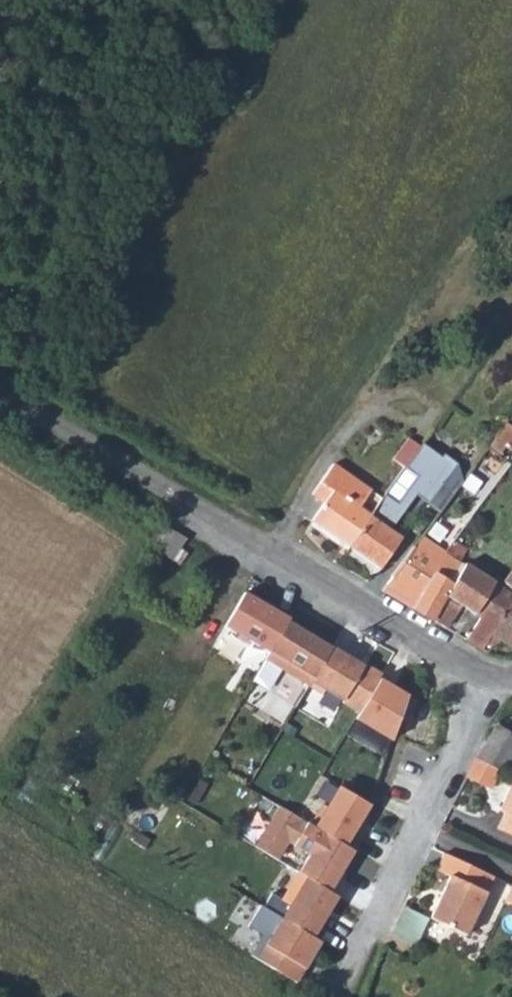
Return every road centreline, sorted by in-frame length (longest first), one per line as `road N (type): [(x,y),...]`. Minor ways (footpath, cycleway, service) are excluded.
road 1 (residential): [(494,684),(0,396)]
road 2 (residential): [(345,996),(461,734),(494,684)]

